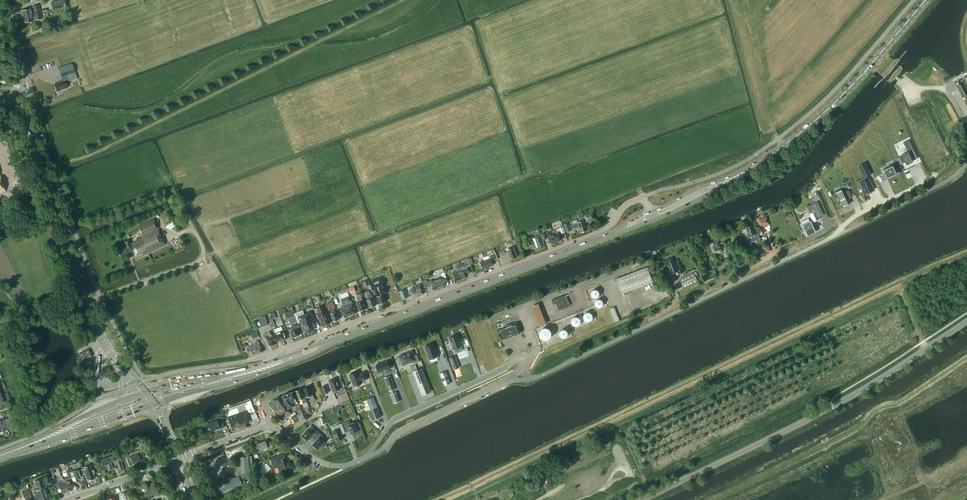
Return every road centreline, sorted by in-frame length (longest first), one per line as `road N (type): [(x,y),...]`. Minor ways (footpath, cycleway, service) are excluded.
road 1 (residential): [(534,378),(935,187),(966,161)]
road 2 (residential): [(290,347),(604,229),(644,197)]
road 3 (primary): [(295,360),(654,219)]
road 4 (primary): [(651,212),(293,353)]
road 5 (tertiary): [(639,499),(827,408),(966,320)]
road 6 (track): [(42,169),(90,155),(342,29)]
road 7 (secondary): [(115,350),(79,280),(26,119),(9,102)]
road 8 (primary): [(741,174),(840,98),(926,0)]
road 9 (residential): [(367,457),(390,421),(529,358)]
road 10 (residential): [(367,457),(395,432),(509,380)]
road 11 (primary): [(158,404),(295,360)]
road 12 (primary): [(18,449),(148,408)]
road 13 (primary): [(137,395),(18,449)]
road 14 (primary): [(266,363),(148,391)]

